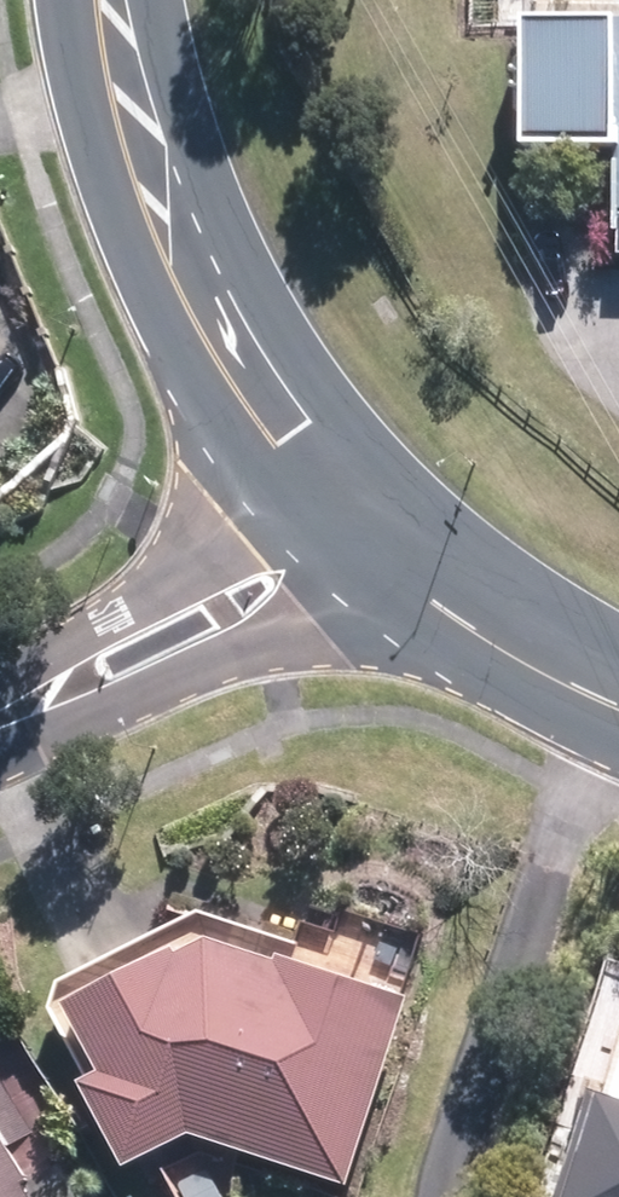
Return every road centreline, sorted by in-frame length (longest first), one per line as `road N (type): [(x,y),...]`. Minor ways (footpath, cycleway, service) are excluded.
road 1 (tertiary): [(106,0),(113,116),(171,280),(317,470)]
road 2 (residential): [(394,566),(280,632),(108,705),(17,708)]
road 3 (residential): [(17,708),(82,639),(175,582),(317,470)]
road 4 (tertiary): [(394,566),(534,666),(618,701)]
road 5 (tertiary): [(317,470),(394,566)]

